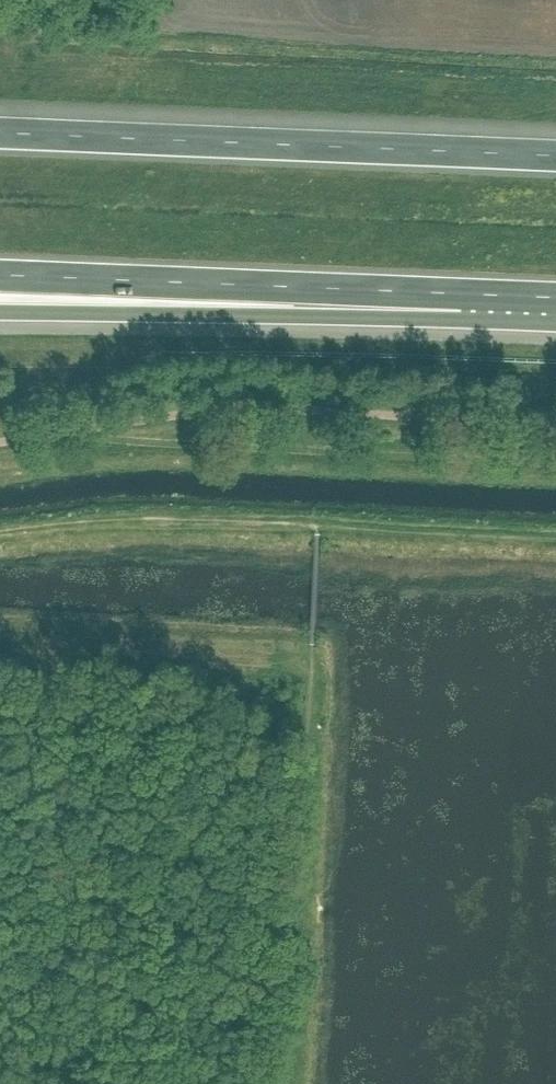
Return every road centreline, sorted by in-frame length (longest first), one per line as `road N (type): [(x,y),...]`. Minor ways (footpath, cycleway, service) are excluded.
road 1 (motorway): [(555,155),(0,132)]
road 2 (motorway): [(0,276),(463,295)]
road 3 (motorway): [(0,306),(463,295)]

